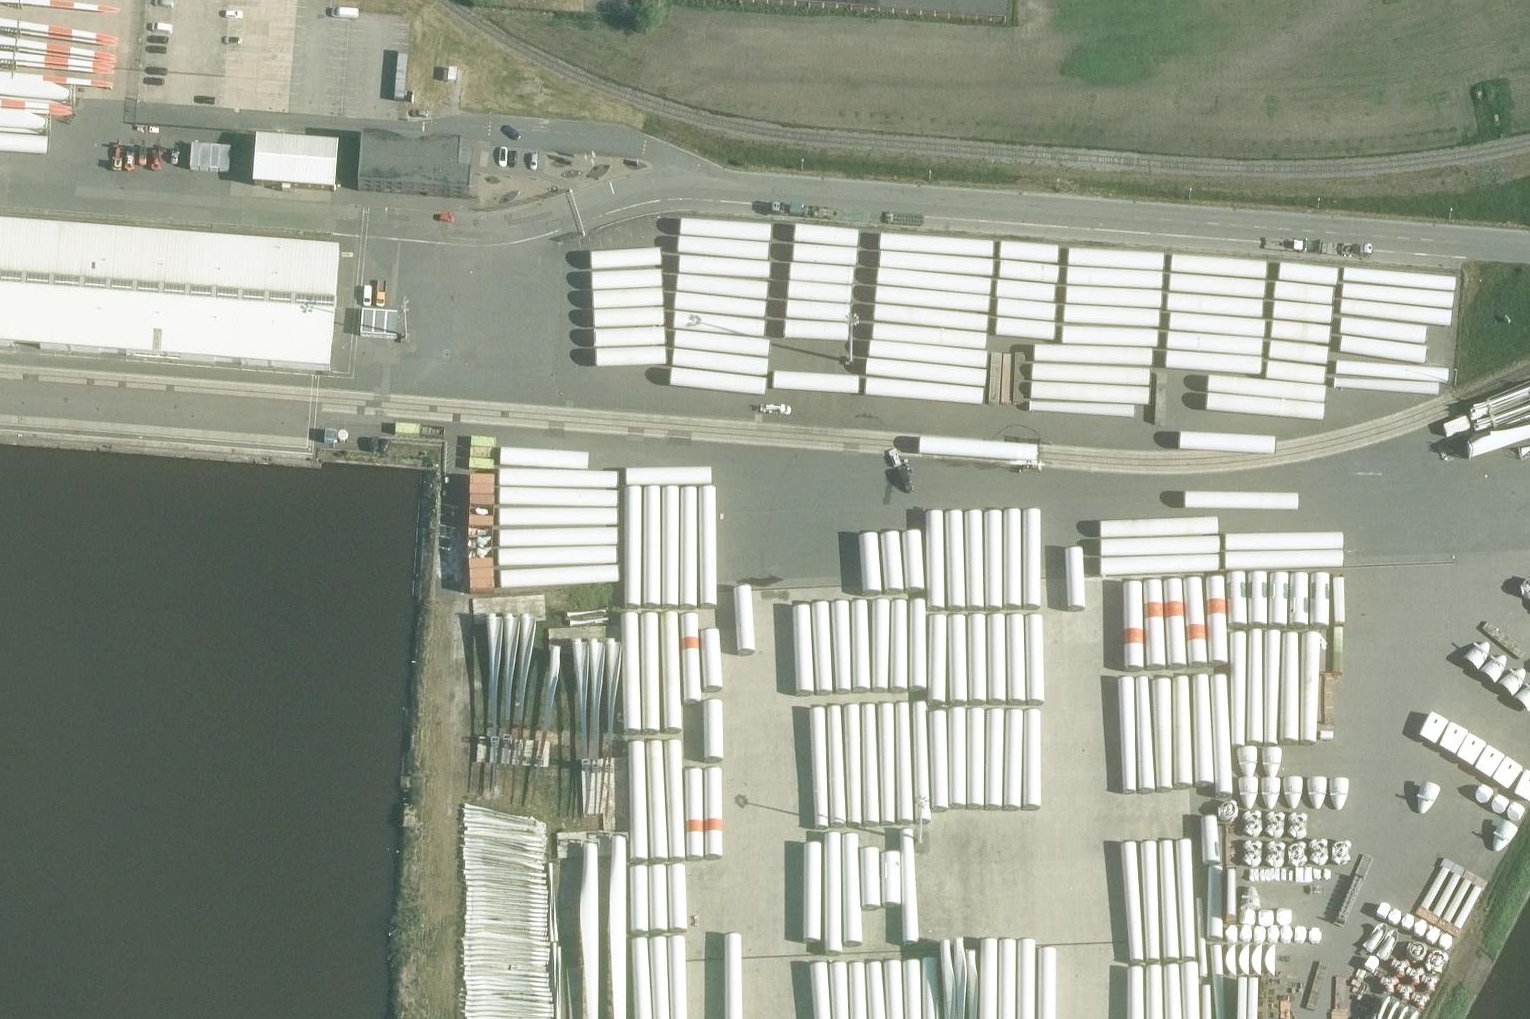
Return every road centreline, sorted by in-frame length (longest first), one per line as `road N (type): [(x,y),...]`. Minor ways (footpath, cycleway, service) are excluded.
road 1 (unclassified): [(1529,252),(693,180),(482,232),(388,228)]
road 2 (residential): [(388,228),(0,197)]

